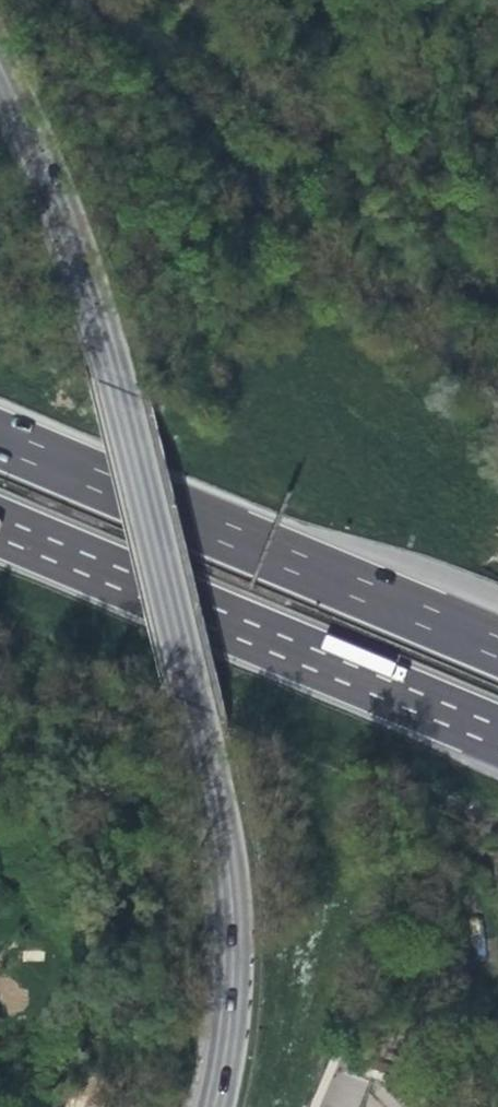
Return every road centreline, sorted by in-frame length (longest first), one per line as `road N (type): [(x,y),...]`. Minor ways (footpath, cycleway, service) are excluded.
road 1 (secondary): [(0,80),(47,174),(121,376),(230,855),(226,1054),(212,1106)]
road 2 (motorway): [(0,523),(497,733)]
road 3 (motorway): [(497,647),(0,438)]

